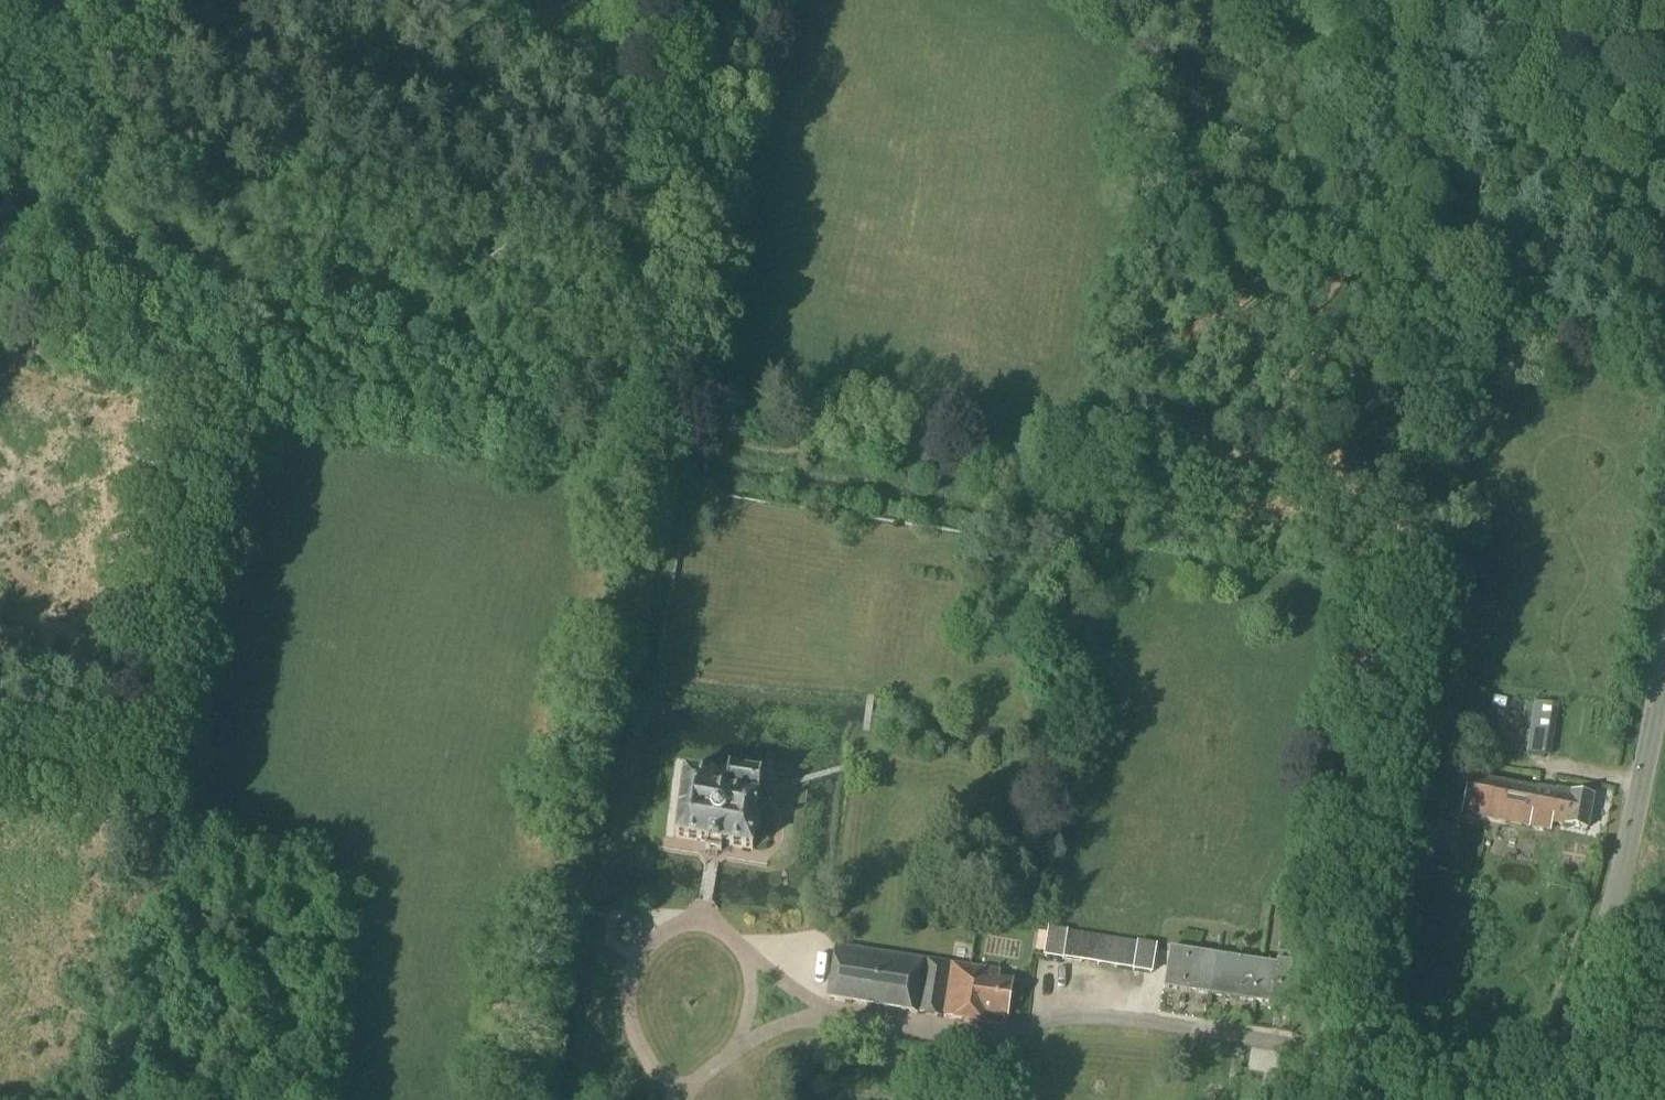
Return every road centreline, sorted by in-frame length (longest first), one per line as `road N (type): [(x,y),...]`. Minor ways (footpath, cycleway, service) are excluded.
road 1 (tertiary): [(1534,1099),(1599,953),(1664,655)]

